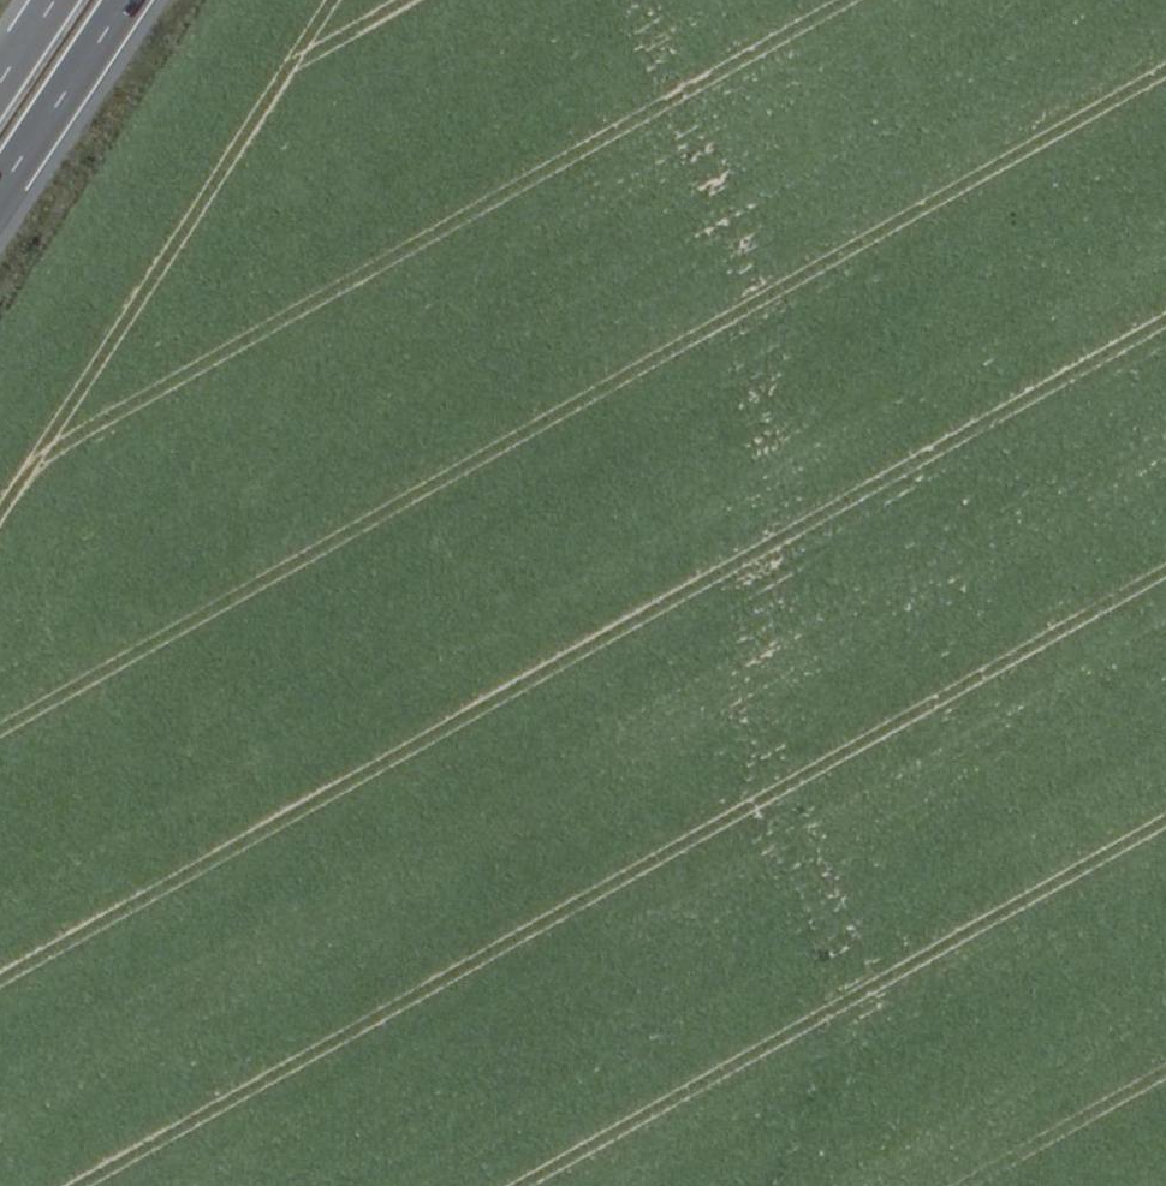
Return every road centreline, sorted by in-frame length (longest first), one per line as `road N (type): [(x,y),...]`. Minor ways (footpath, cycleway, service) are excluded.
road 1 (trunk): [(0,194),(129,0)]

